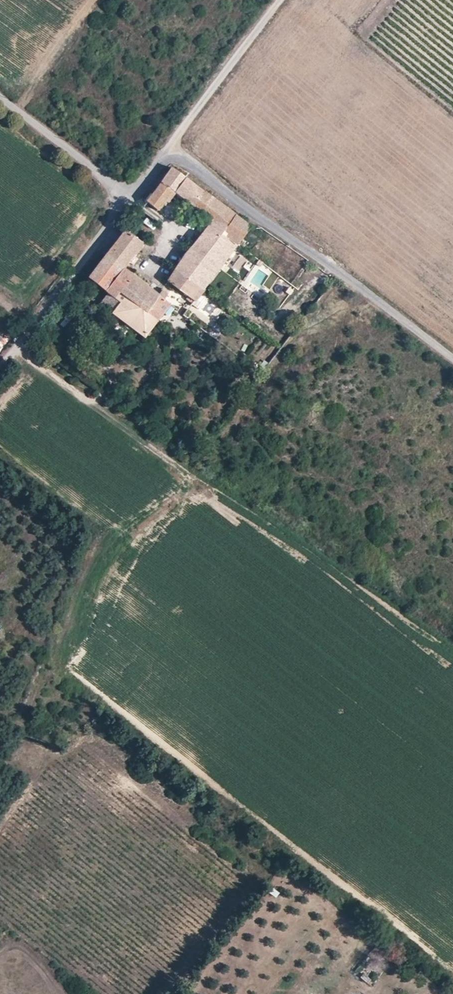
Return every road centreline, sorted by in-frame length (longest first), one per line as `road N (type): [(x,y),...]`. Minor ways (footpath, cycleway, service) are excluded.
road 1 (unclassified): [(133,199),(170,158),(452,360)]
road 2 (unclassified): [(0,369),(133,199)]
road 3 (track): [(170,158),(287,0)]
road 4 (unclassified): [(0,99),(133,199)]

